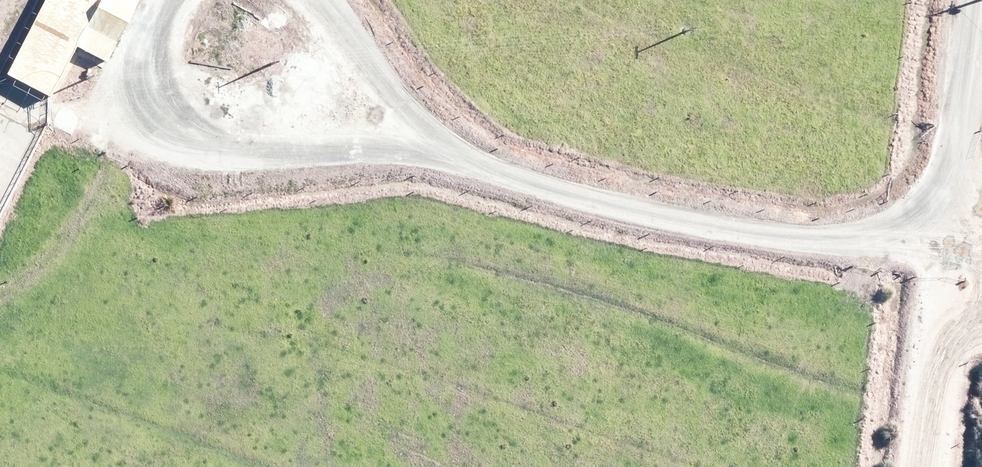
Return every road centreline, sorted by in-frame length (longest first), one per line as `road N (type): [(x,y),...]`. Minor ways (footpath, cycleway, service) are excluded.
road 1 (track): [(399,135),(482,173),(752,230),(852,241),(981,236)]
road 2 (track): [(198,0),(135,118),(205,139),(399,135)]
road 3 (residential): [(981,0),(951,240)]
road 4 (residential): [(923,466),(951,240)]
road 5 (track): [(319,0),(347,34),(399,135)]

